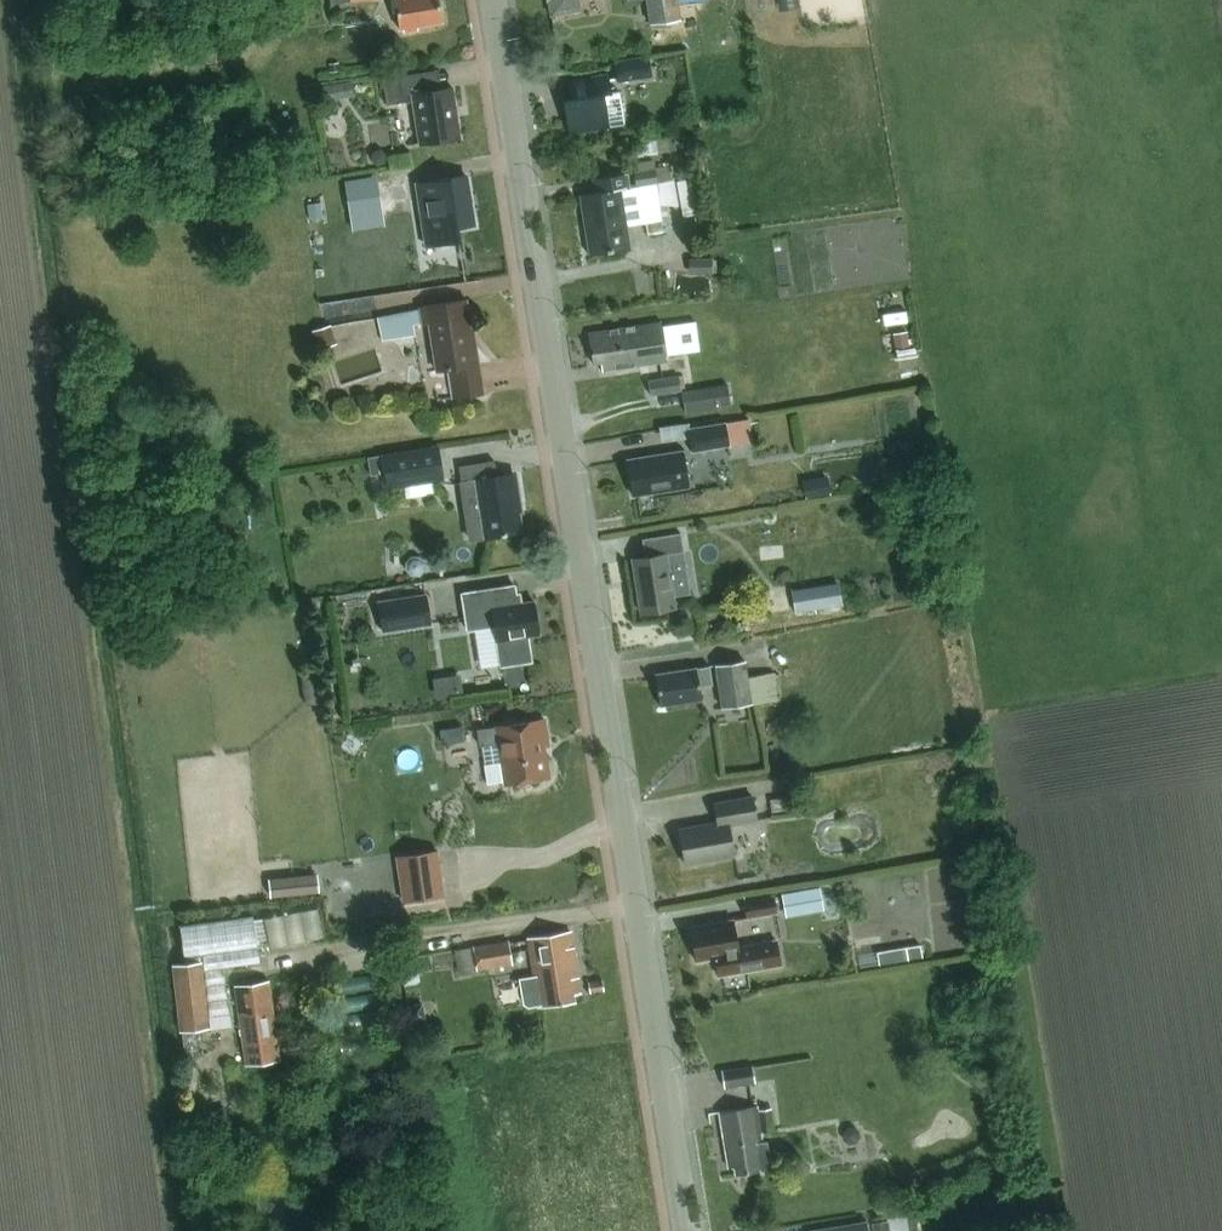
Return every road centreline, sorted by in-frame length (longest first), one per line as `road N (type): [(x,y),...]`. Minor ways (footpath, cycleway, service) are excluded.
road 1 (residential): [(683,1230),(617,760),(536,277),(521,233),(523,194),(492,0)]

